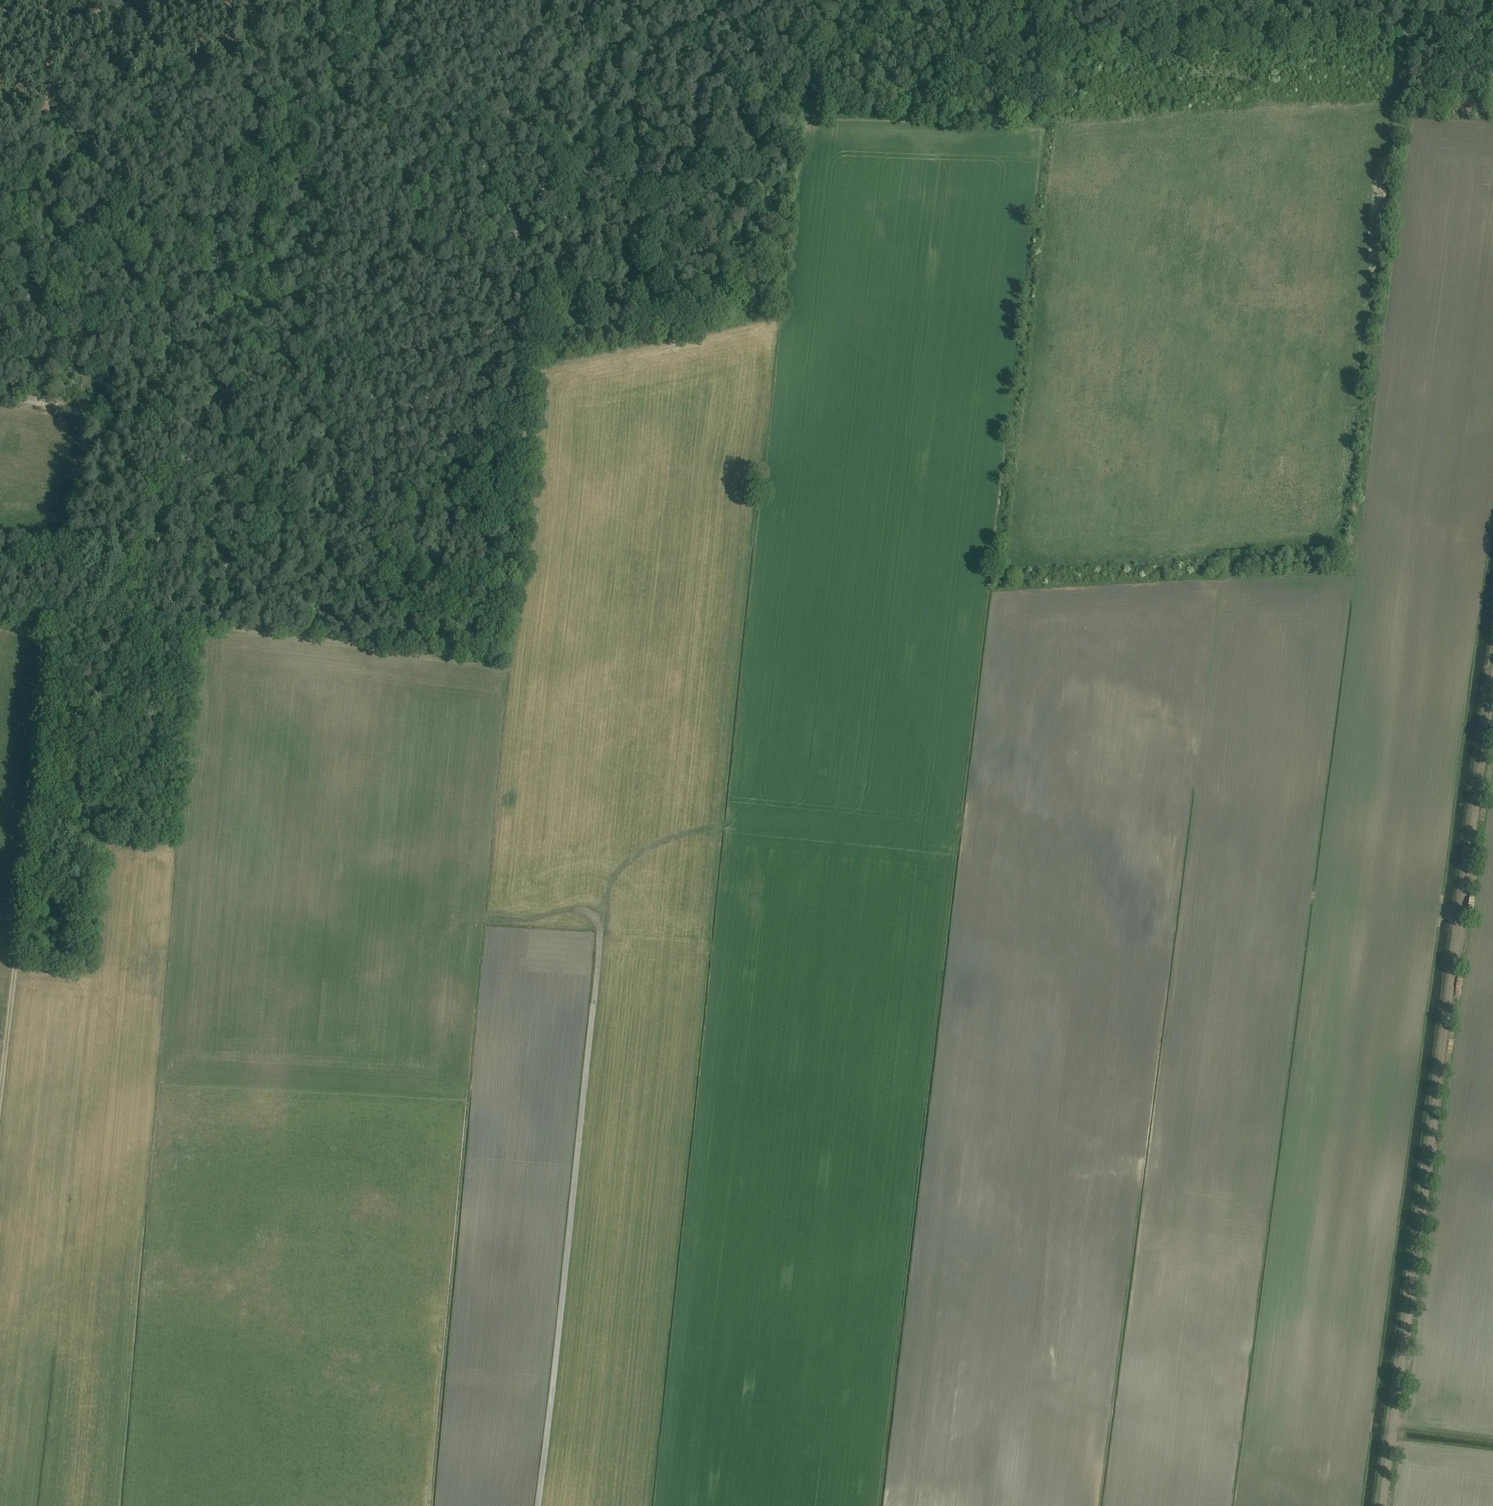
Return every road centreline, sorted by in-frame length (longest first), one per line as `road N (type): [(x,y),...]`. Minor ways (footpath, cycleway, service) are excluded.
road 1 (track): [(1492,678),(1380,1505)]
road 2 (track): [(58,641),(0,1160)]
road 3 (track): [(1413,27),(1109,32),(961,0)]
road 4 (track): [(0,393),(163,430)]
road 5 (track): [(1467,79),(1409,93),(1413,27)]

